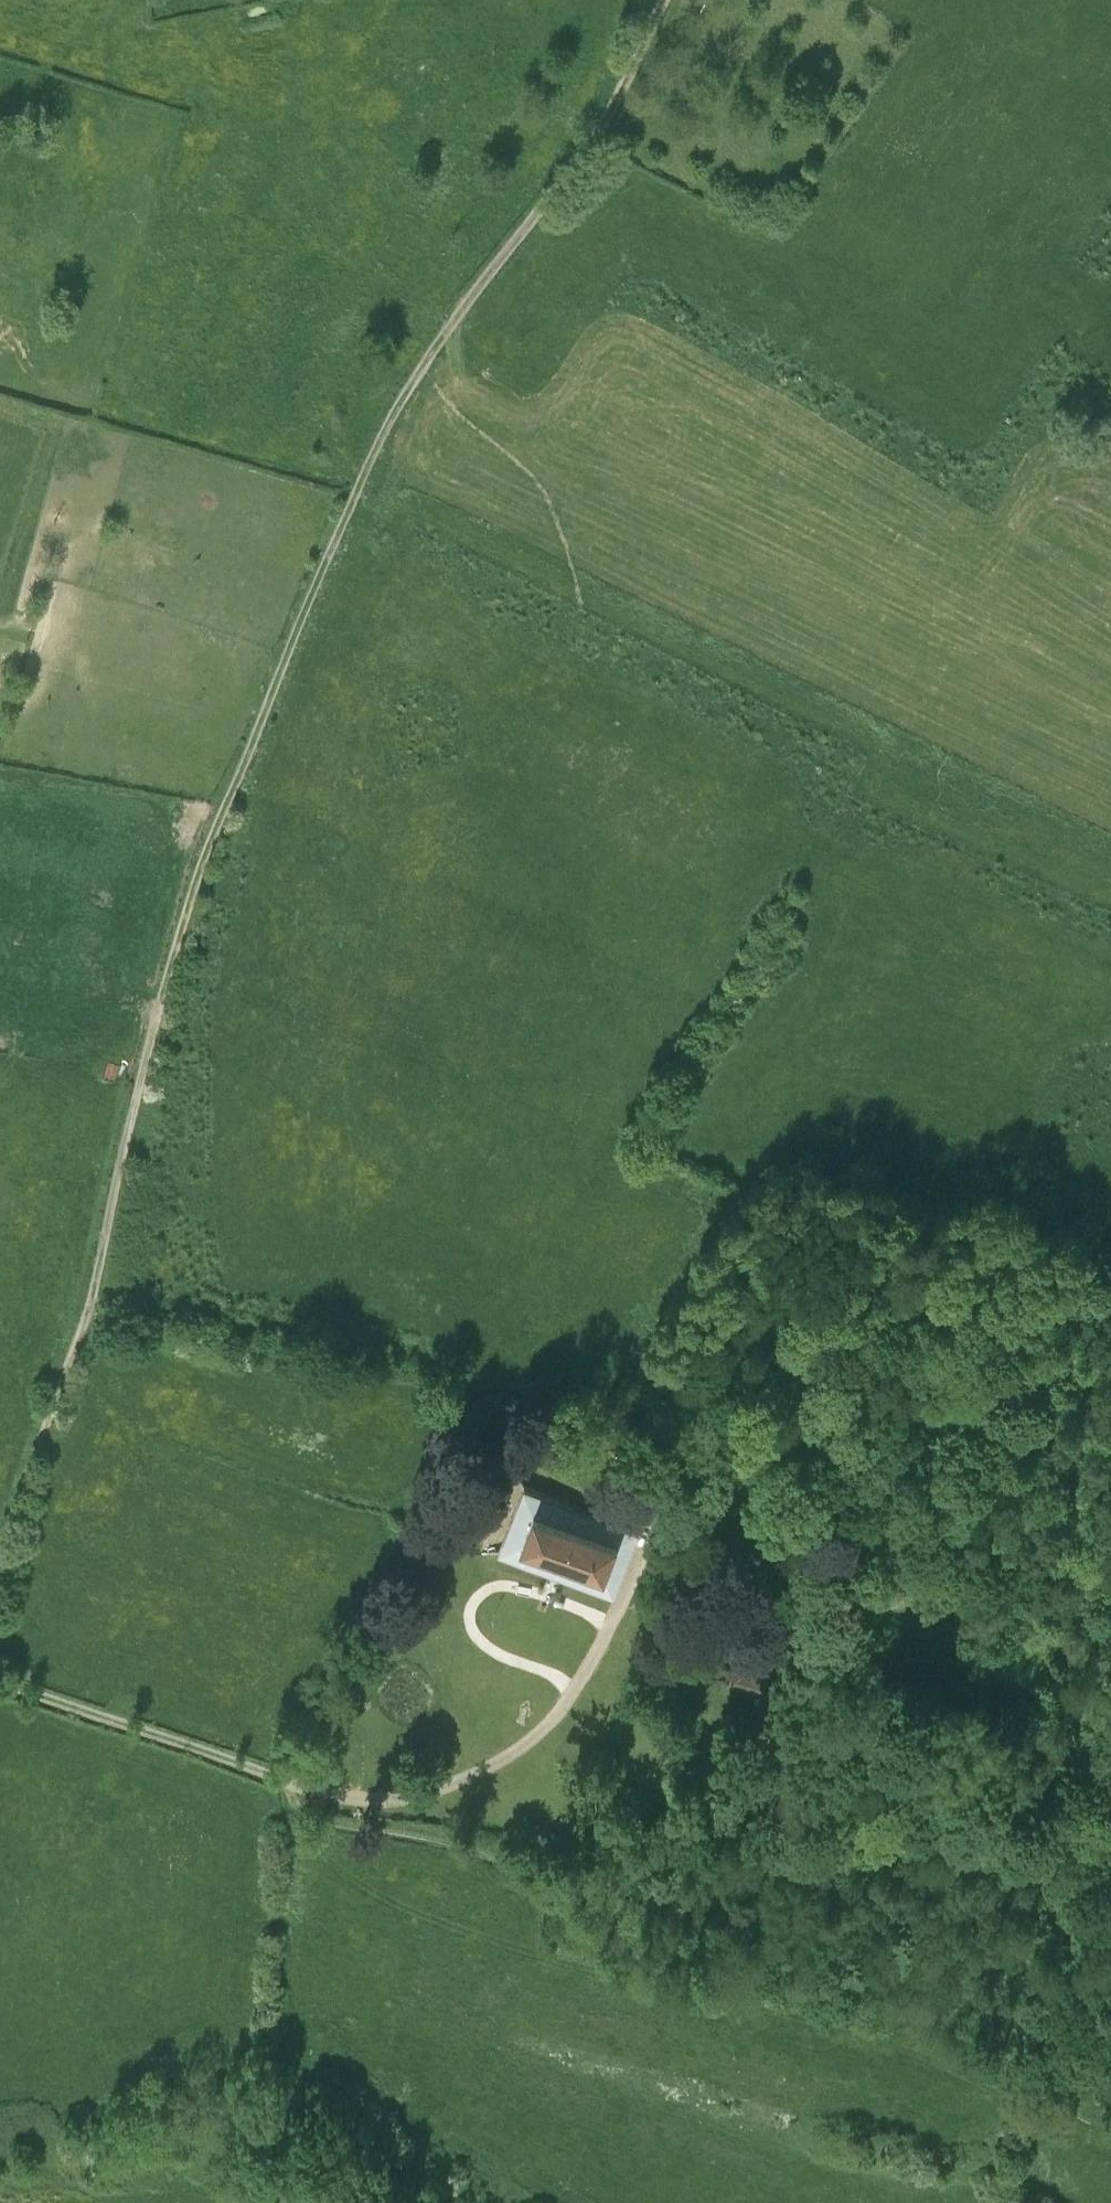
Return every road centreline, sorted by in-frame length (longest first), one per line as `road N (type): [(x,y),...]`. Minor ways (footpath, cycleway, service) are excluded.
road 1 (track): [(89,1310),(181,931),(304,611),(413,382),(593,138),(663,0)]
road 2 (track): [(0,1560),(89,1310)]

